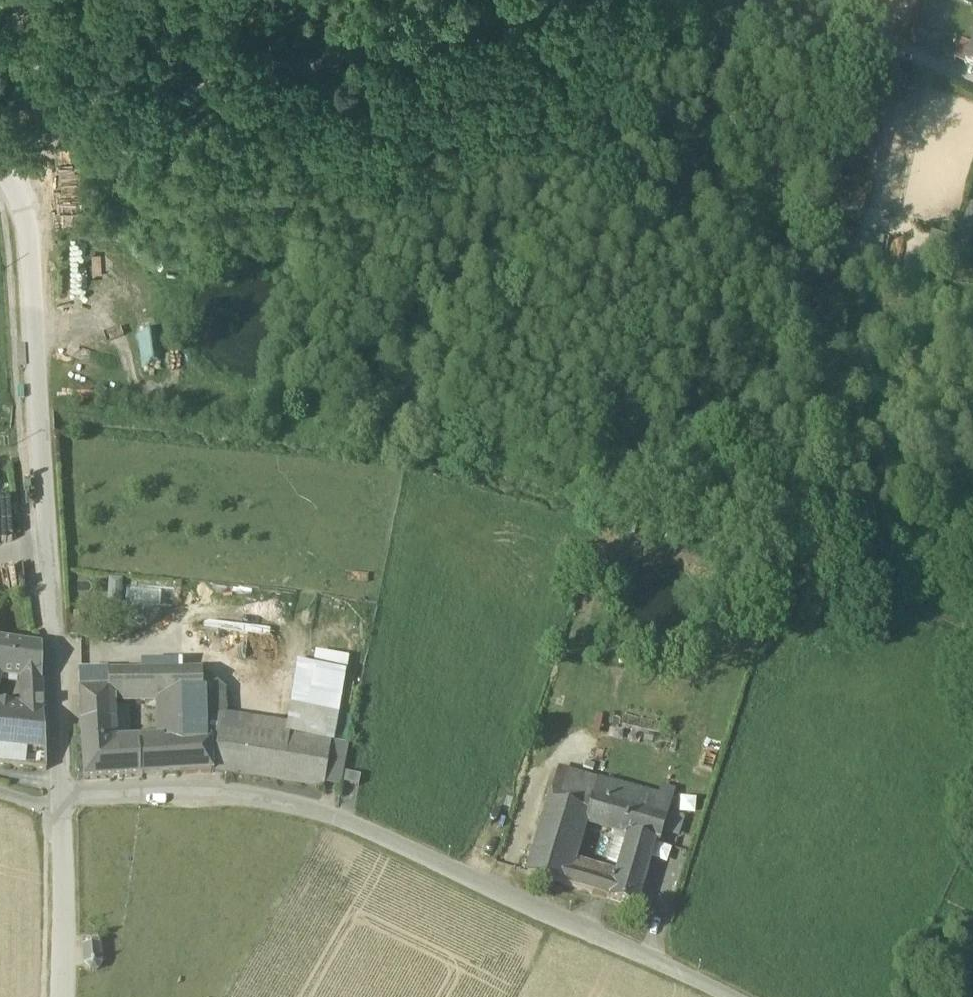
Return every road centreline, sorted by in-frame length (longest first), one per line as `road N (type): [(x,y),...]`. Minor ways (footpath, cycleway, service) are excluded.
road 1 (residential): [(726,996),(312,814),(206,795),(58,802)]
road 2 (tertiary): [(58,802),(31,298),(22,209),(0,167)]
road 3 (residential): [(567,0),(267,72),(121,91),(0,128)]
road 4 (residential): [(972,83),(835,22),(709,0)]
road 5 (tertiary): [(63,996),(58,802)]
road 6 (track): [(121,91),(149,76),(239,0)]

